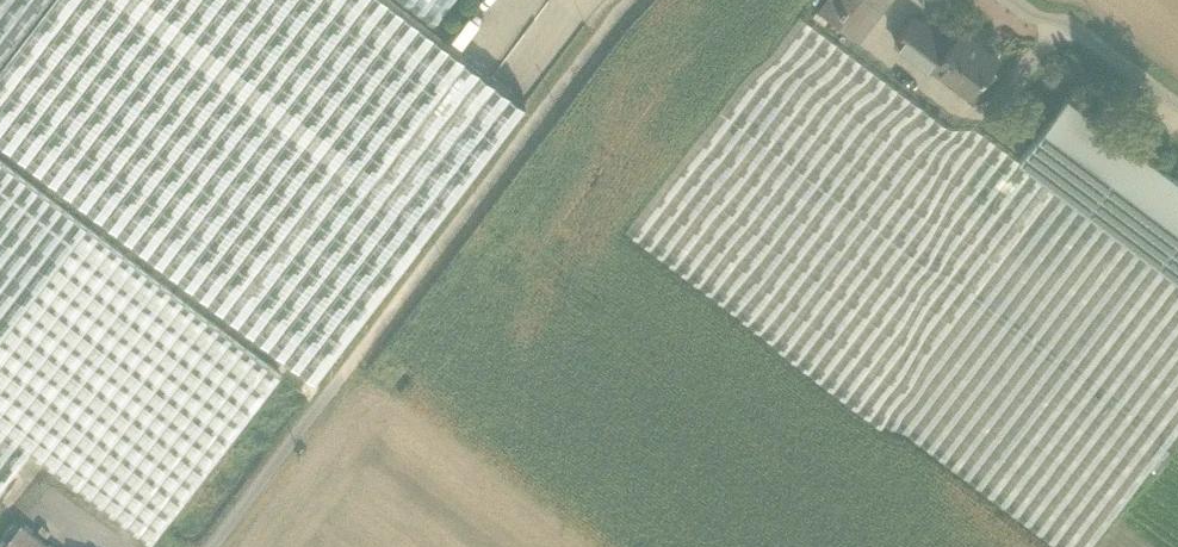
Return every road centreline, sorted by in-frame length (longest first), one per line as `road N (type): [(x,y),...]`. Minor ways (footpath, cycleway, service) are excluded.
road 1 (residential): [(1036,0),(1177,108)]

